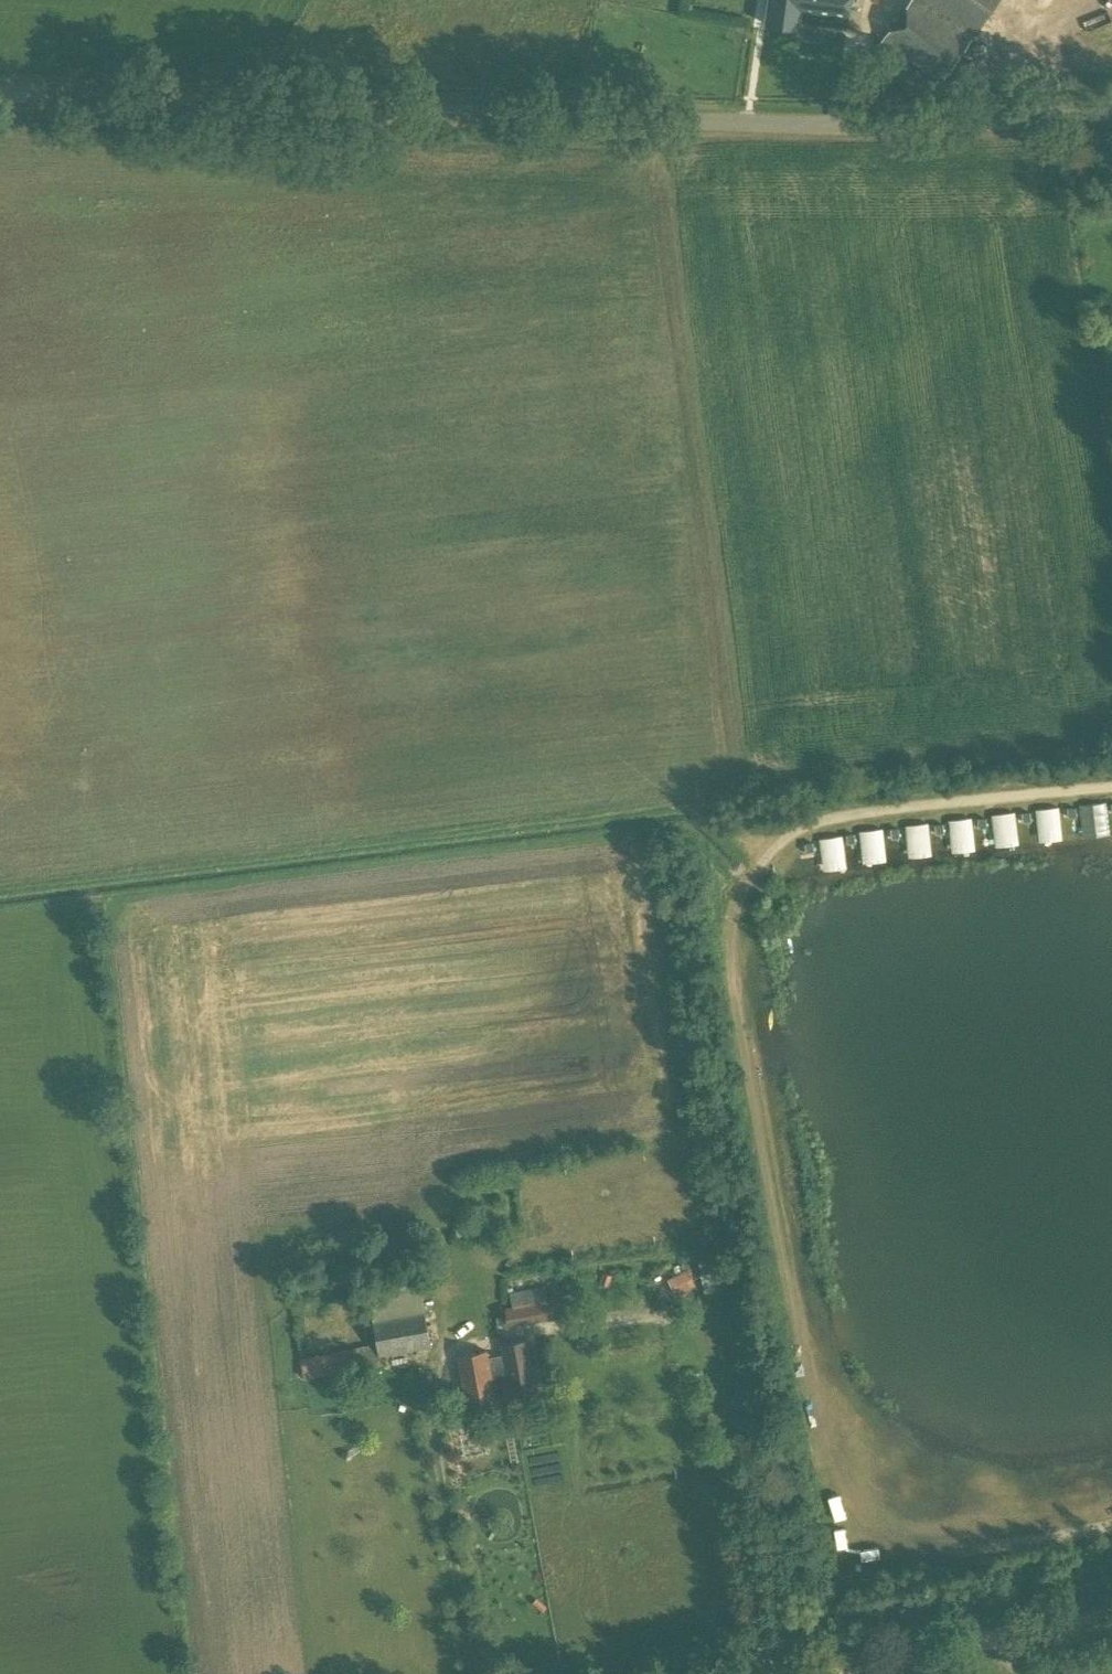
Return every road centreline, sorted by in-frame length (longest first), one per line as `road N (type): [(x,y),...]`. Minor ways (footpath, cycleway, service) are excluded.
road 1 (unclassified): [(1111,130),(585,121),(0,95)]
road 2 (track): [(793,1673),(1111,1616)]

